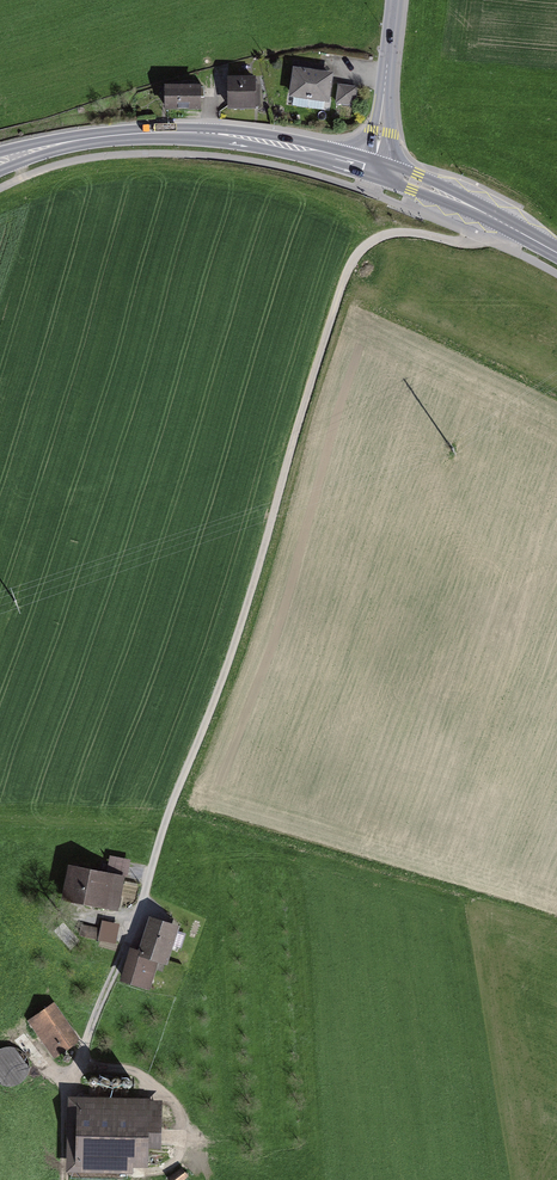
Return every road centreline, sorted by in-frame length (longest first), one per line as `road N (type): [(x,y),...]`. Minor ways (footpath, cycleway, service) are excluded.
road 1 (primary): [(70,142),(232,136),(377,171)]
road 2 (track): [(127,945),(68,1081),(65,1179)]
road 3 (primary): [(377,171),(556,254)]
road 4 (tertiary): [(395,0),(377,171)]

